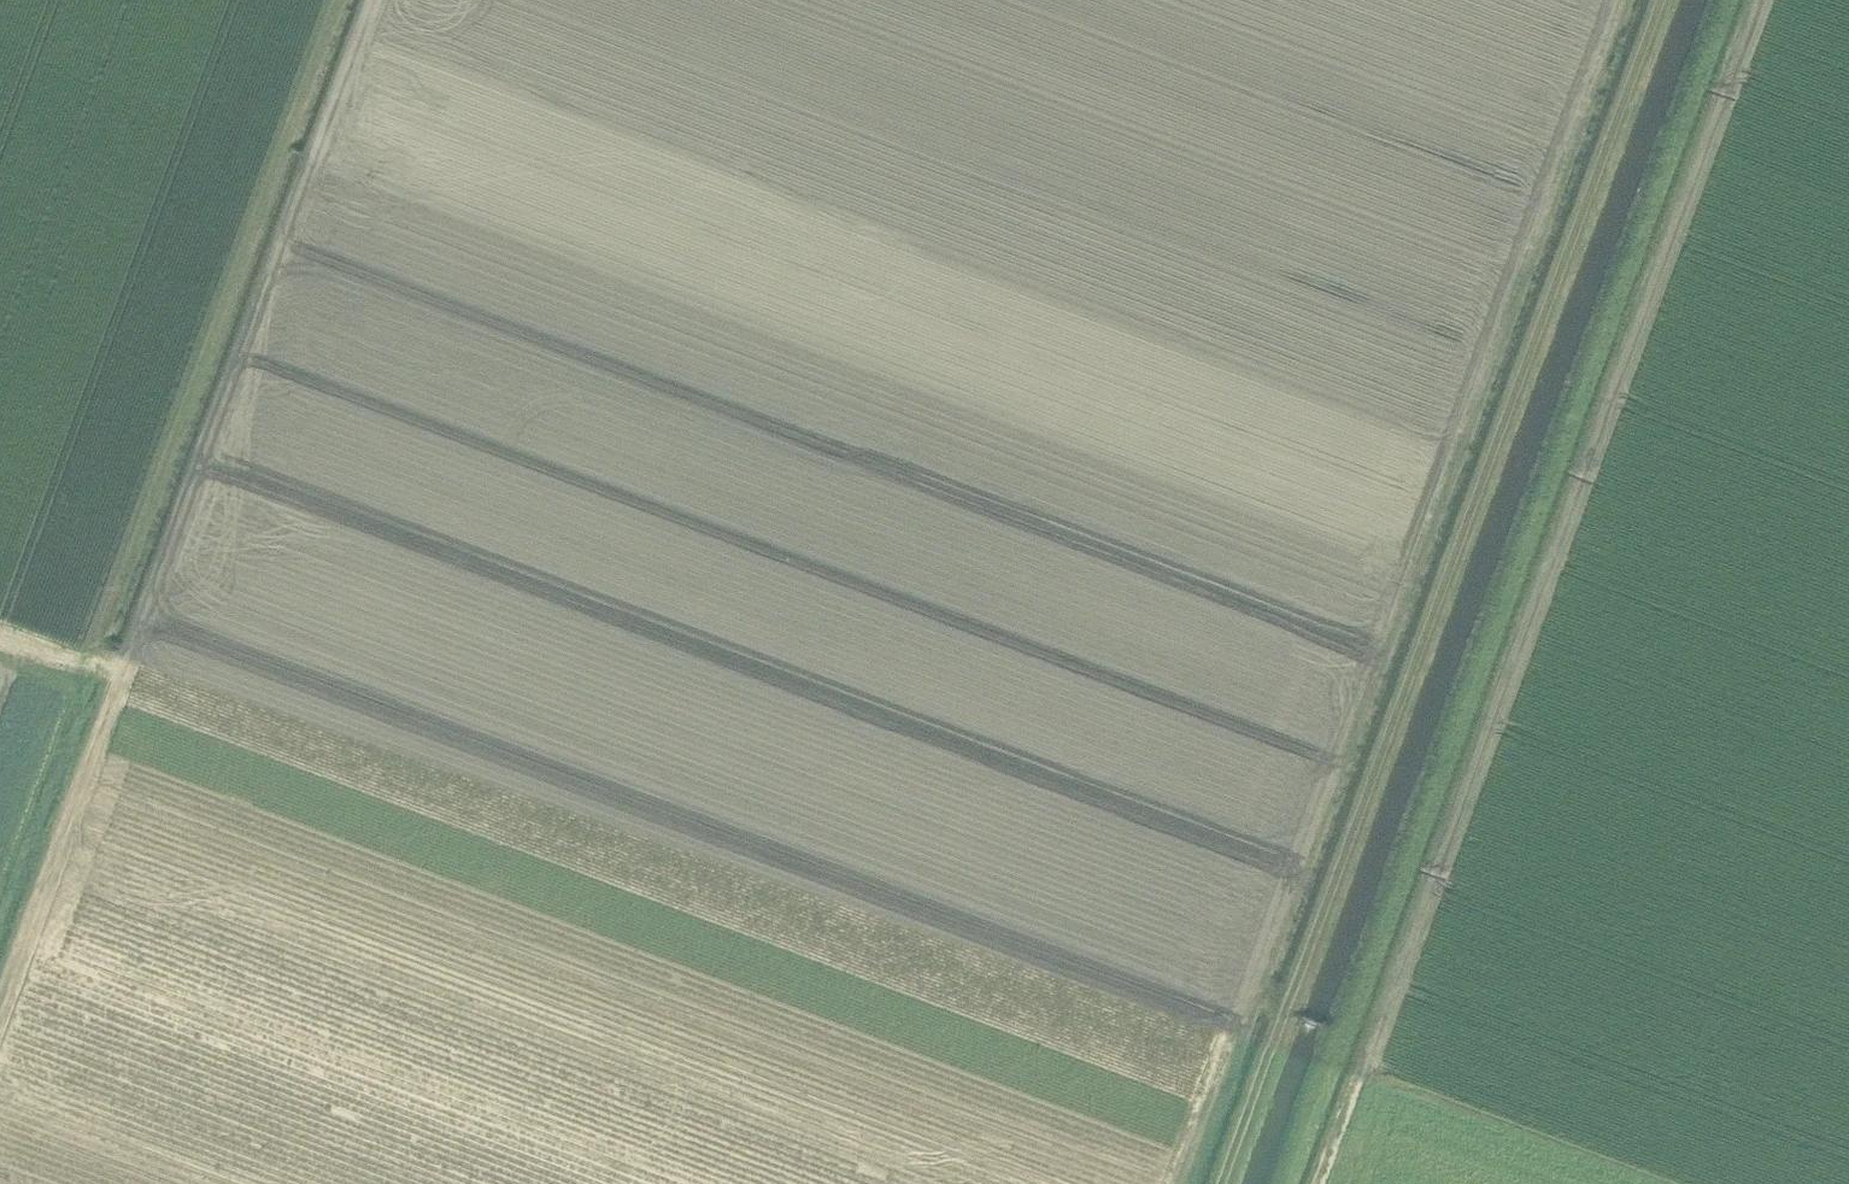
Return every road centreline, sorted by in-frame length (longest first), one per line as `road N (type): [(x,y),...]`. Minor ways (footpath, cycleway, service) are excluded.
road 1 (track): [(1222,1183),(1662,0)]

